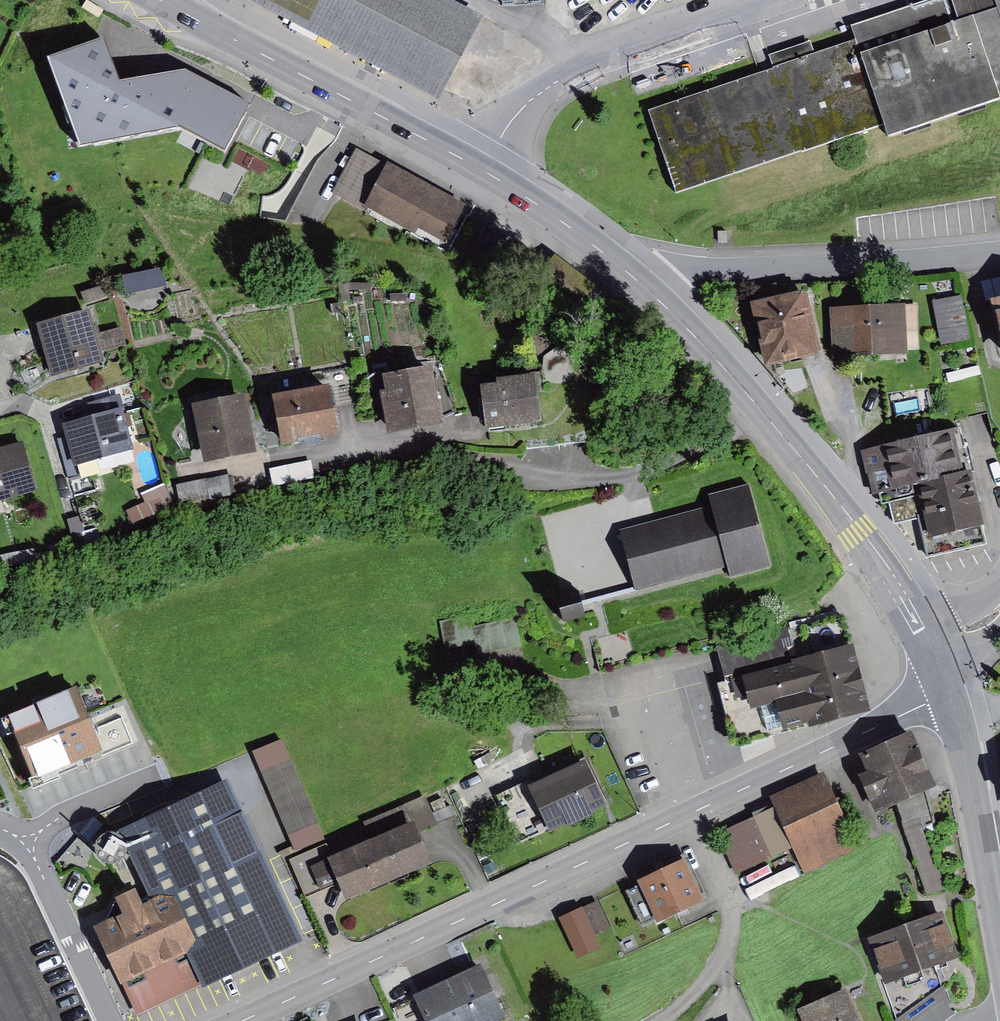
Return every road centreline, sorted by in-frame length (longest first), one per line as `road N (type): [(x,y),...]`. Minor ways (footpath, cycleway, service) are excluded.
road 1 (secondary): [(651,292),(482,170),(160,0)]
road 2 (tertiary): [(239,1020),(688,814)]
road 3 (secondary): [(928,648),(827,490),(651,292)]
road 4 (residential): [(651,292),(669,277),(708,272),(999,255)]
road 5 (tertiary): [(688,814),(949,696)]
road 6 (residential): [(688,814),(735,904),(720,963),(682,1012),(665,1020)]
road 7 (secondary): [(999,935),(954,713)]
road 8 (residential): [(111,1020),(28,847),(0,831)]

